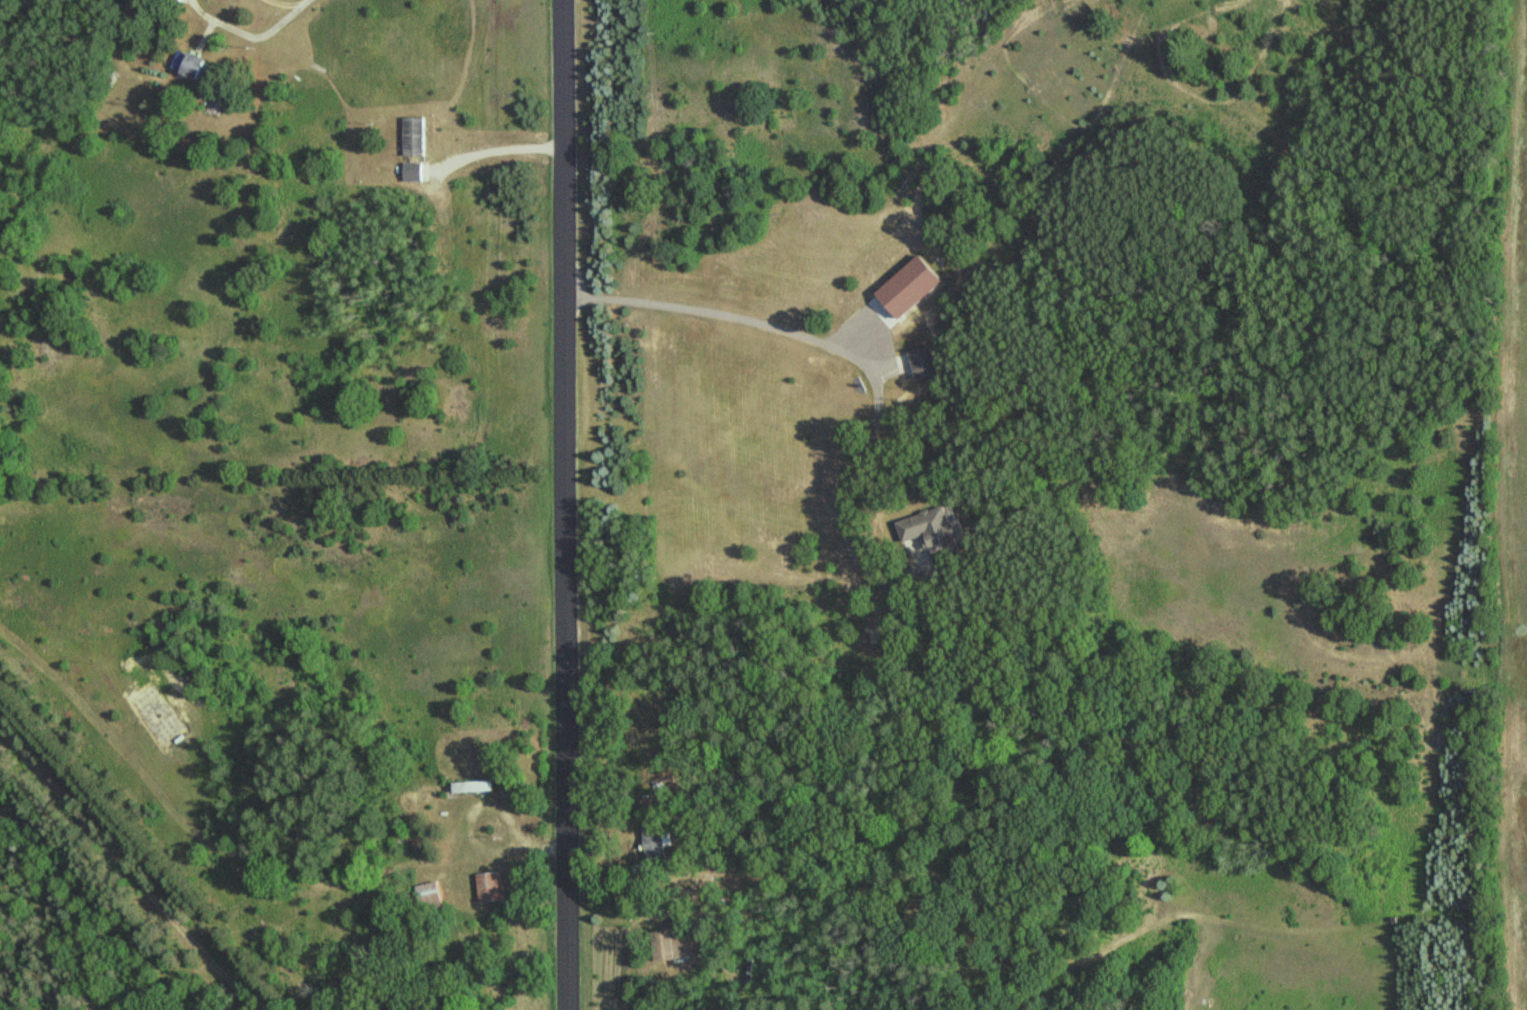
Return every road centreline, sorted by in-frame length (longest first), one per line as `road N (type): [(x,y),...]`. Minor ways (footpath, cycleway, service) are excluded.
road 1 (tertiary): [(565,1009),(562,0)]

